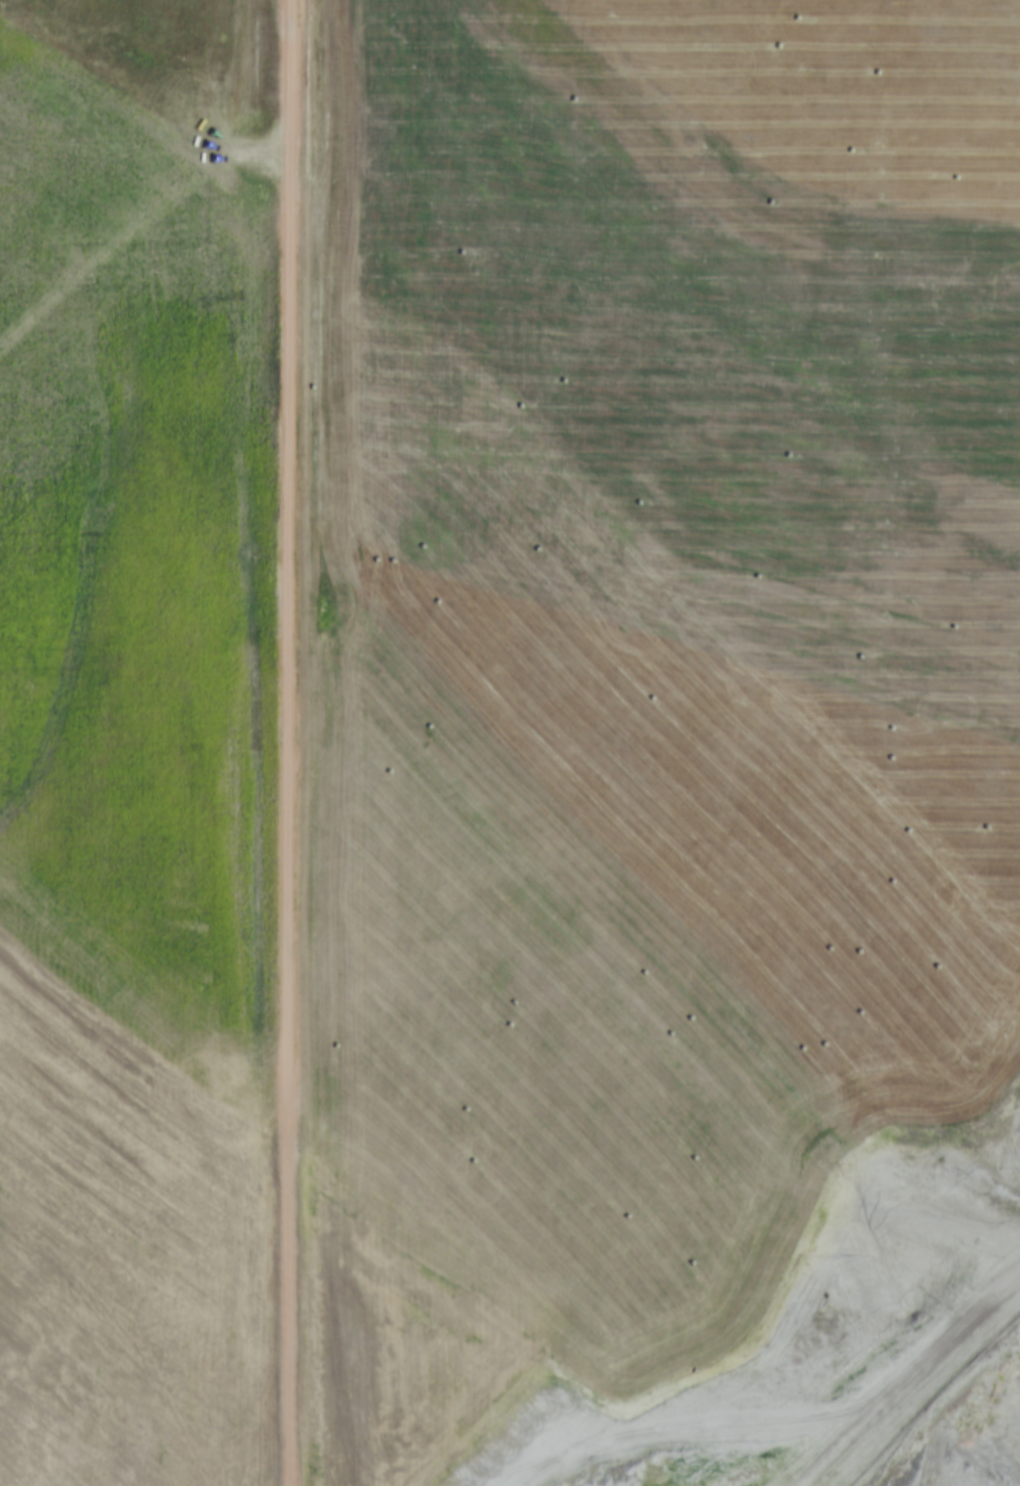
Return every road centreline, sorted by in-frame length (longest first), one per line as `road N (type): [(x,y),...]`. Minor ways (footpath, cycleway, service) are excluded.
road 1 (track): [(297,1485),(297,1115),(0,1114)]

